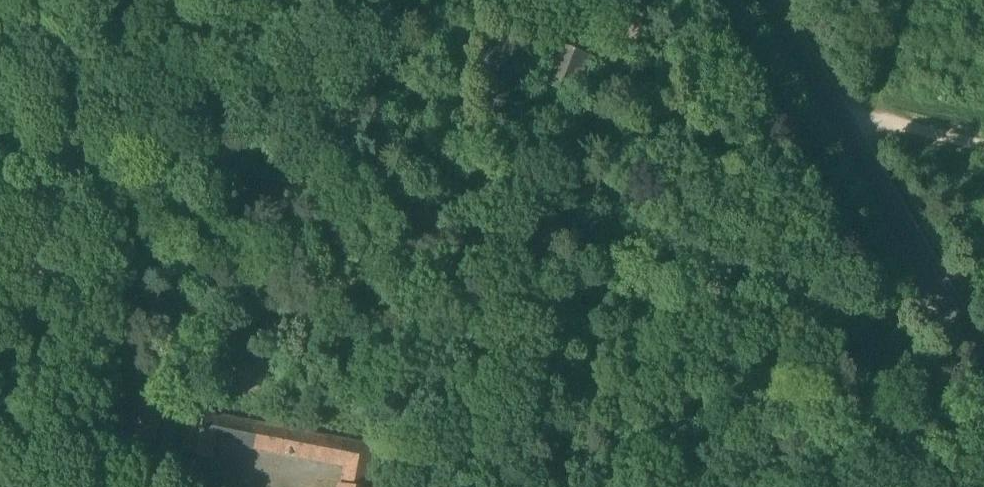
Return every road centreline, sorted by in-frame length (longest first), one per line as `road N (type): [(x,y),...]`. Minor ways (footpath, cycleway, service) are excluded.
road 1 (track): [(392,486),(407,415),(402,357),(381,290),(318,201),(256,0)]
road 2 (track): [(0,436),(77,167),(137,0)]
road 3 (tertiary): [(771,0),(983,364)]
road 4 (track): [(983,145),(885,124),(868,100)]

